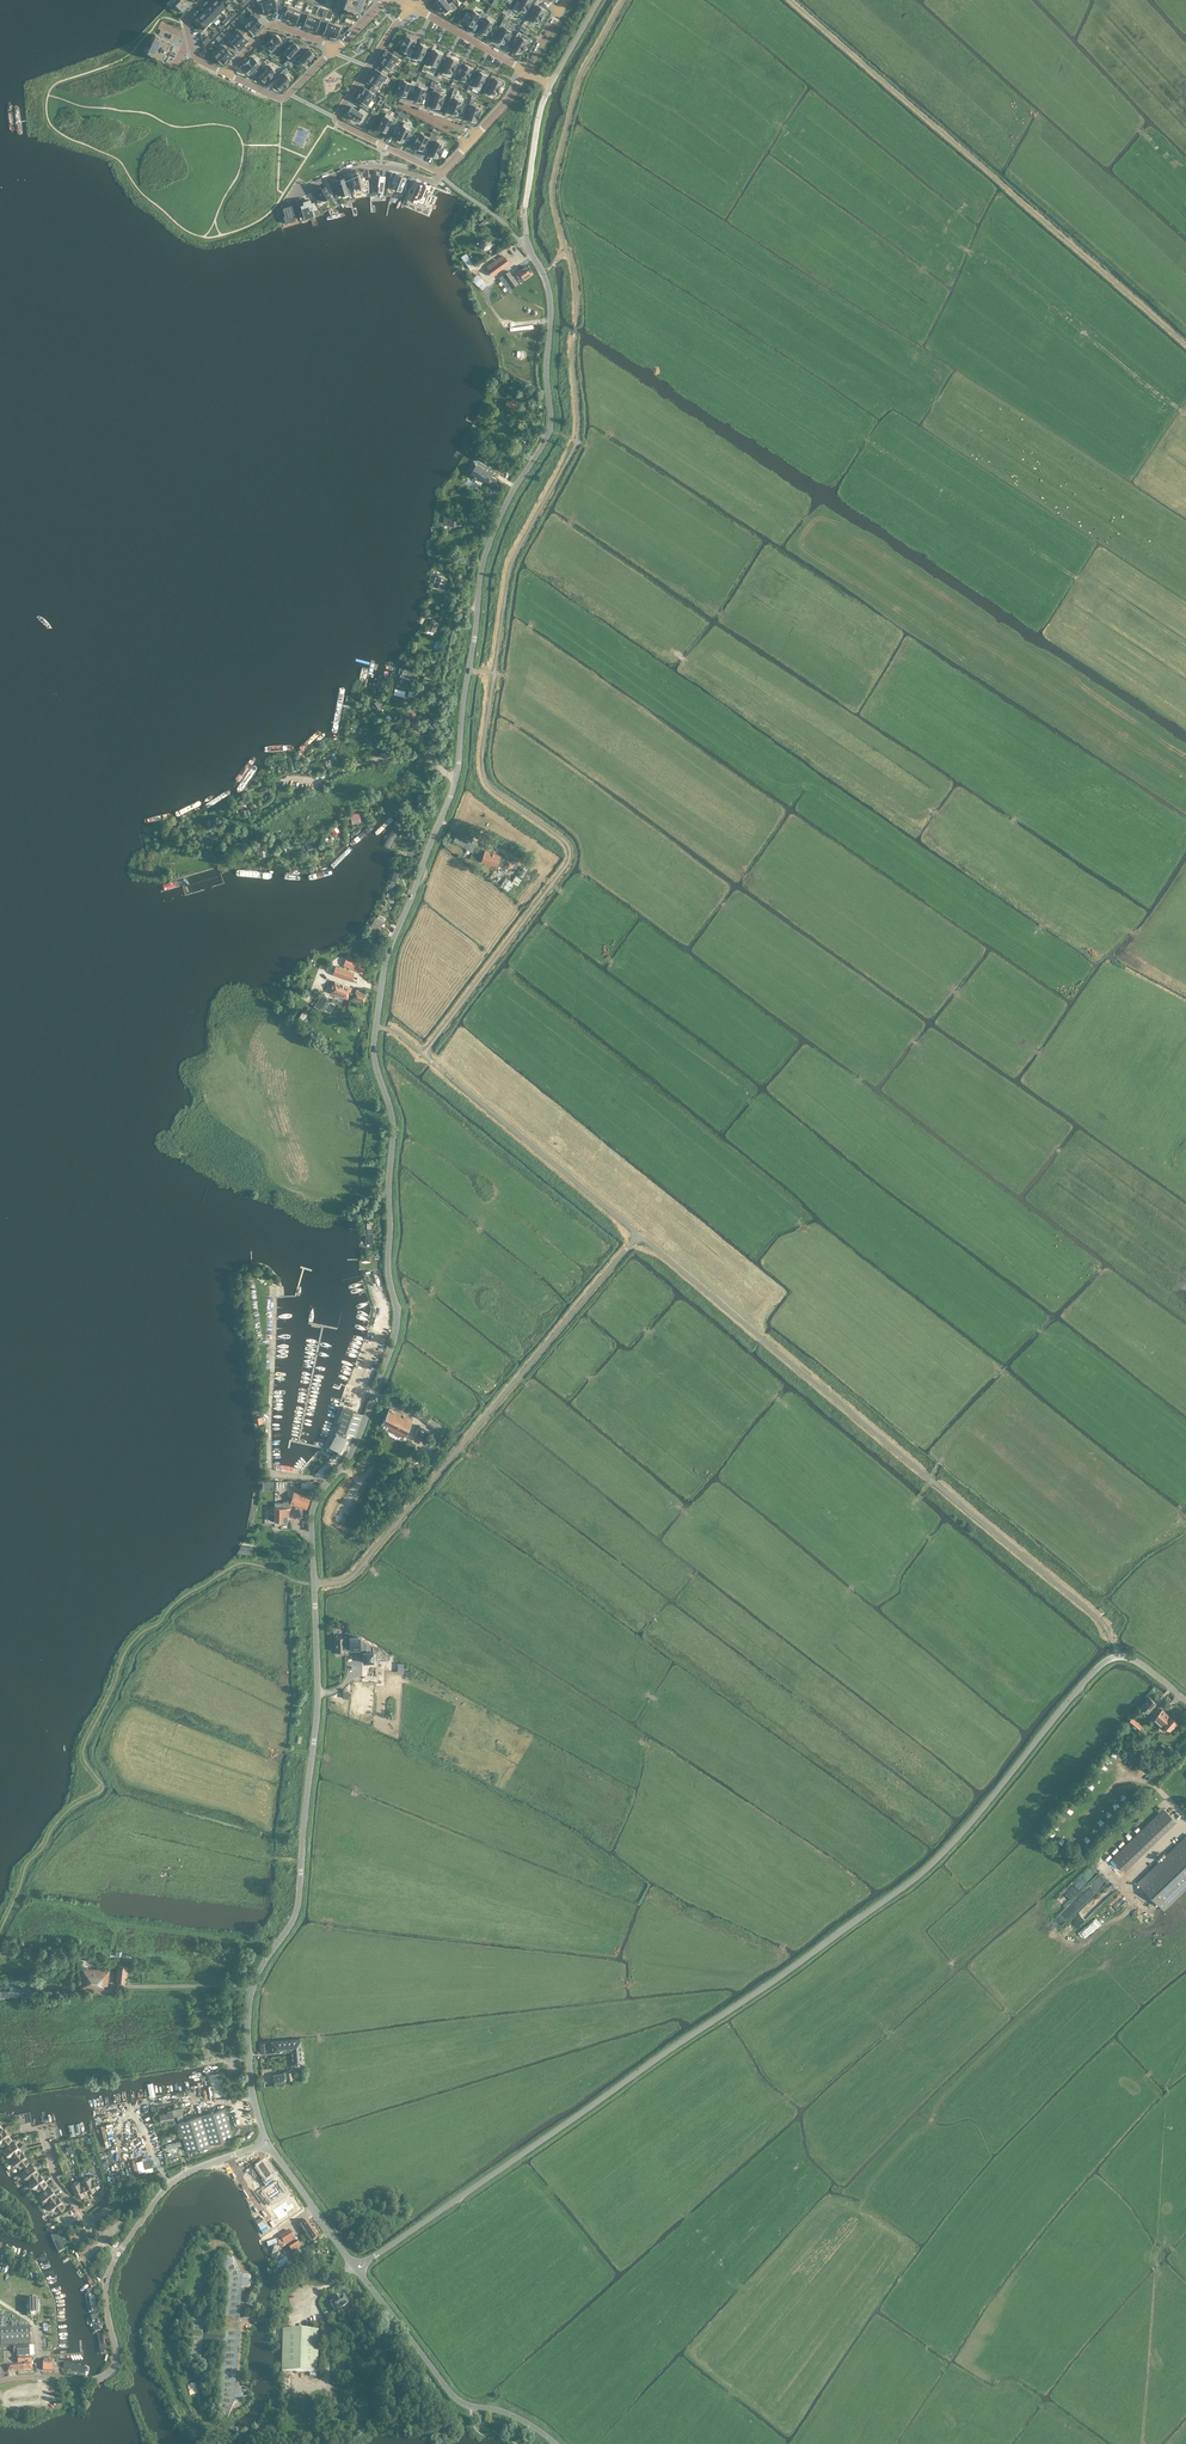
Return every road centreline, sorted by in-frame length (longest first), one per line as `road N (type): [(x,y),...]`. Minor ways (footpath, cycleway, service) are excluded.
road 1 (tertiary): [(253,1987),(299,1905),(318,1695),(314,1510),(360,1434),(398,1319),(388,1263),(393,1117),(374,1052),(385,964),(455,780)]
road 2 (unclassified): [(356,2268),(922,1873),(1107,1660),(1136,1661),(1185,1702)]
road 3 (tertiary): [(455,780),(484,559),(550,430),(549,289),(525,244),(526,228)]
road 4 (tertiary): [(556,2443),(525,2421),(451,2394),(356,2268)]
road 5 (residential): [(417,7),(395,22),(335,117),(442,173)]
road 6 (tertiary): [(0,2382),(90,2381),(112,2370),(106,2285),(118,2254)]
road 7 (unclassified): [(253,1987),(106,1992),(32,1985)]
road 8 (tertiary): [(118,2254),(178,2179),(266,2144)]
road 9 (unclassified): [(283,778),(327,778),(401,756),(426,758),(455,780)]
road 10 (residential): [(284,200),(365,166),(434,183),(442,173)]
road 11 (track): [(276,1946),(107,1922)]
road 12 (residential): [(118,2254),(54,2180),(41,2128),(24,2125)]
road 13 (tertiary): [(266,2144),(249,2056),(253,1987)]
road 14 (tertiary): [(356,2268),(266,2144)]
road 15 (residential): [(226,74),(282,100),(334,50)]
road 16 (residential): [(334,50),(274,25),(226,74)]
road 17 (track): [(488,1220),(454,1253),(427,1301),(397,1309)]
road 18 (residential): [(526,69),(417,7)]

